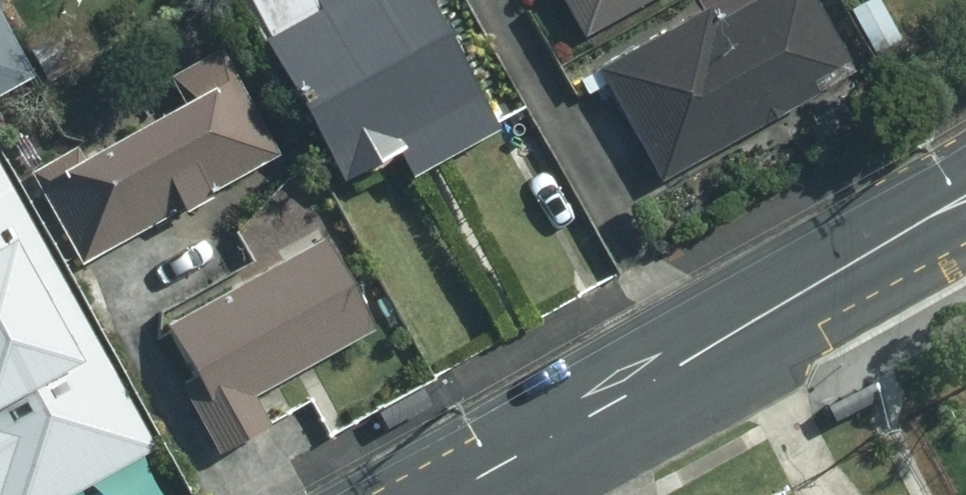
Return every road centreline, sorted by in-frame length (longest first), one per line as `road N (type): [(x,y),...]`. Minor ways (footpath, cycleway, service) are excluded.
road 1 (secondary): [(449,494),(965,202)]

